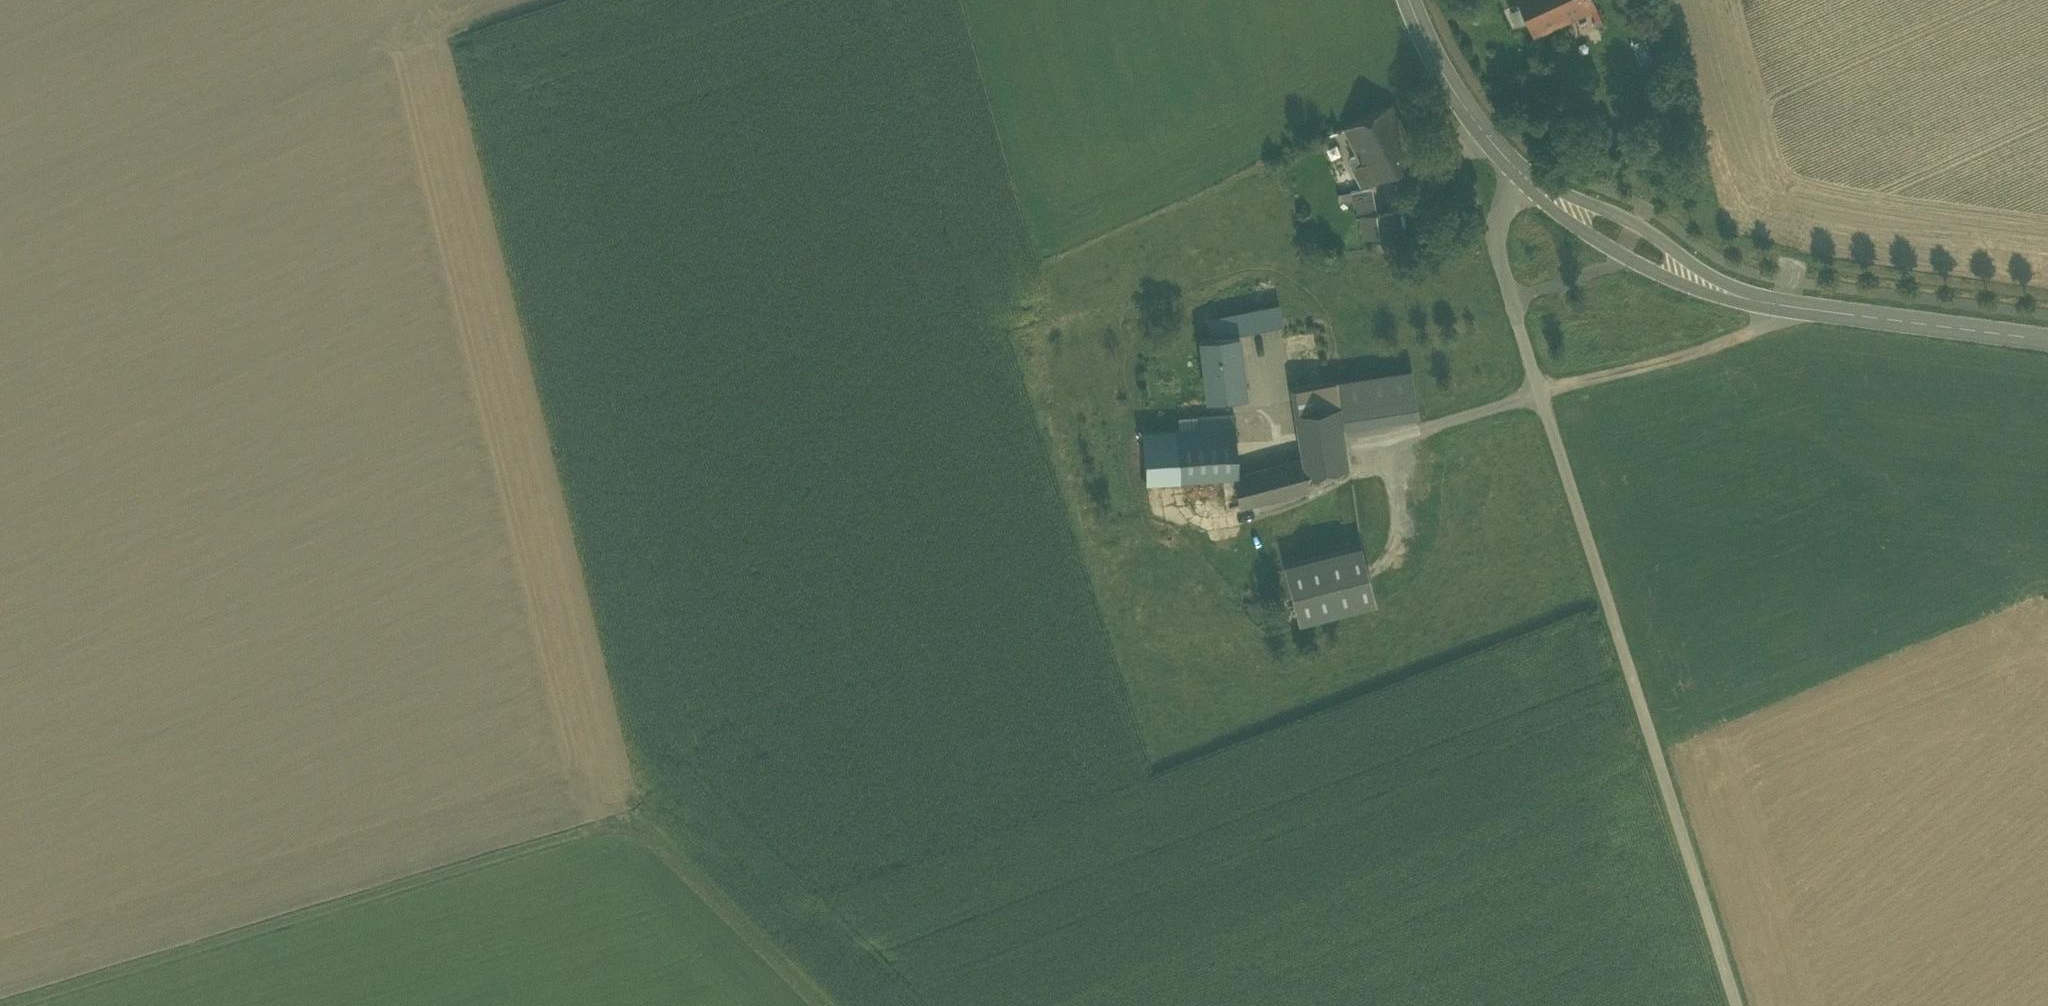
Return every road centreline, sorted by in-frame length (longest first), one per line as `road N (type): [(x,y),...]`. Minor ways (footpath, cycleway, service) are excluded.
road 1 (track): [(4,1005),(629,816)]
road 2 (track): [(1784,304),(1757,330),(1657,362),(1356,441)]
road 3 (tertiary): [(1481,129),(1540,200),(1620,252),(1726,298),(1784,304)]
road 4 (tertiary): [(1784,304),(1709,273),(1638,221),(1547,183),(1481,129)]
road 5 (tertiary): [(1784,304),(2047,337)]
road 6 (tertiary): [(1414,0),(1438,62),(1481,129)]

